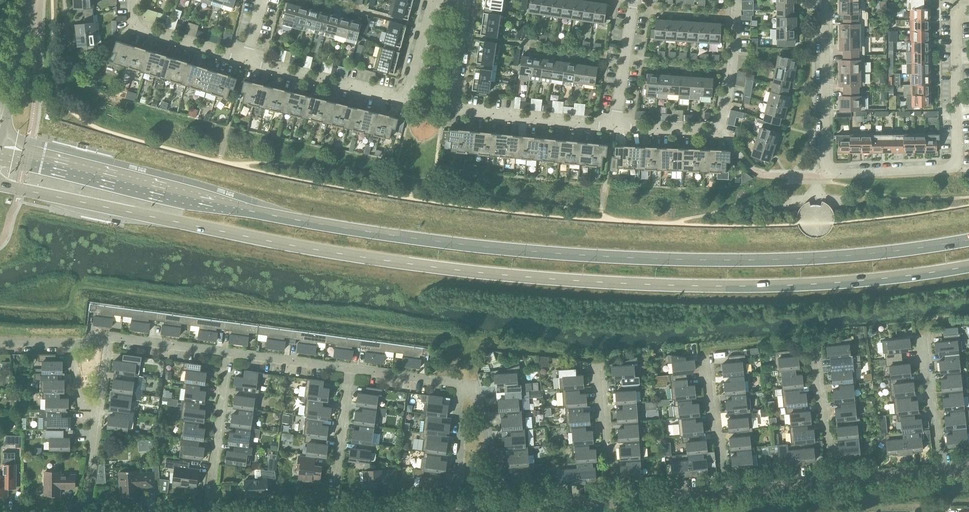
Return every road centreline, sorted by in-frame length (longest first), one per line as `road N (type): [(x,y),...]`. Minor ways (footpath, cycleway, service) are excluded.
road 1 (primary): [(968,239),(763,260),(572,254),(364,232),(0,155)]
road 2 (primary): [(0,185),(361,259),(544,280),(817,285),(968,267)]
road 3 (residential): [(827,175),(958,168),(957,16),(968,9)]
road 4 (residential): [(614,128),(455,106),(467,0)]
road 5 (residential): [(432,0),(407,98),(247,61)]
road 6 (residential): [(736,0),(716,130),(614,128)]
road 7 (residential): [(827,175),(825,0)]
road 8 (residential): [(209,511),(229,351)]
road 9 (tertiary): [(0,152),(25,0)]
road 10 (residential): [(332,511),(353,368)]
road 11 (residential): [(510,509),(474,386),(460,384)]
road 12 (residential): [(247,61),(139,28),(135,0)]
road 13 (residential): [(939,472),(924,339)]
road 14 (residential): [(612,502),(600,370)]
road 15 (residential): [(832,483),(817,352)]
road 16 (residential): [(614,128),(634,0)]
road 17 (residential): [(723,493),(709,365)]
road 18 (residential): [(452,511),(460,384)]
road 19 (residential): [(353,368),(229,351)]
road 20 (residential): [(229,351),(109,337)]

